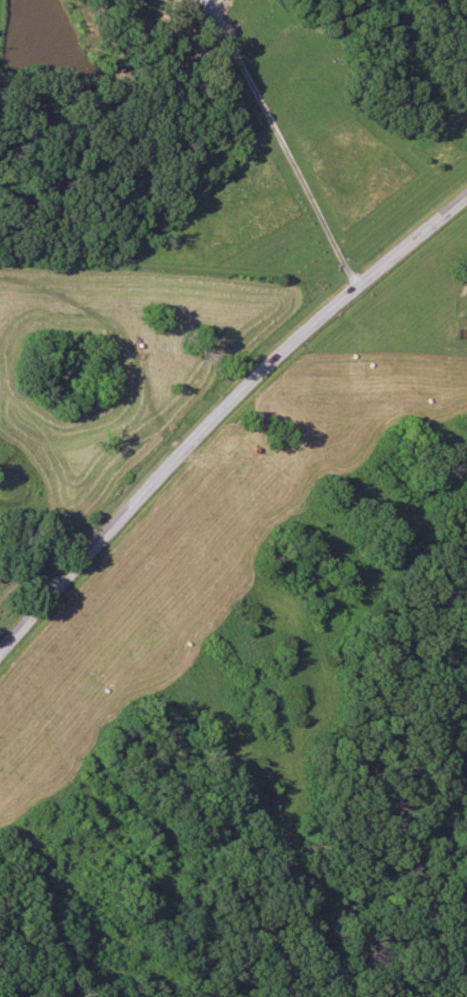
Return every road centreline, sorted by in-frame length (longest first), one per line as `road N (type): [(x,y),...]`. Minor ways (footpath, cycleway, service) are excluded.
road 1 (tertiary): [(0,650),(162,462),(307,319),(466,187)]

